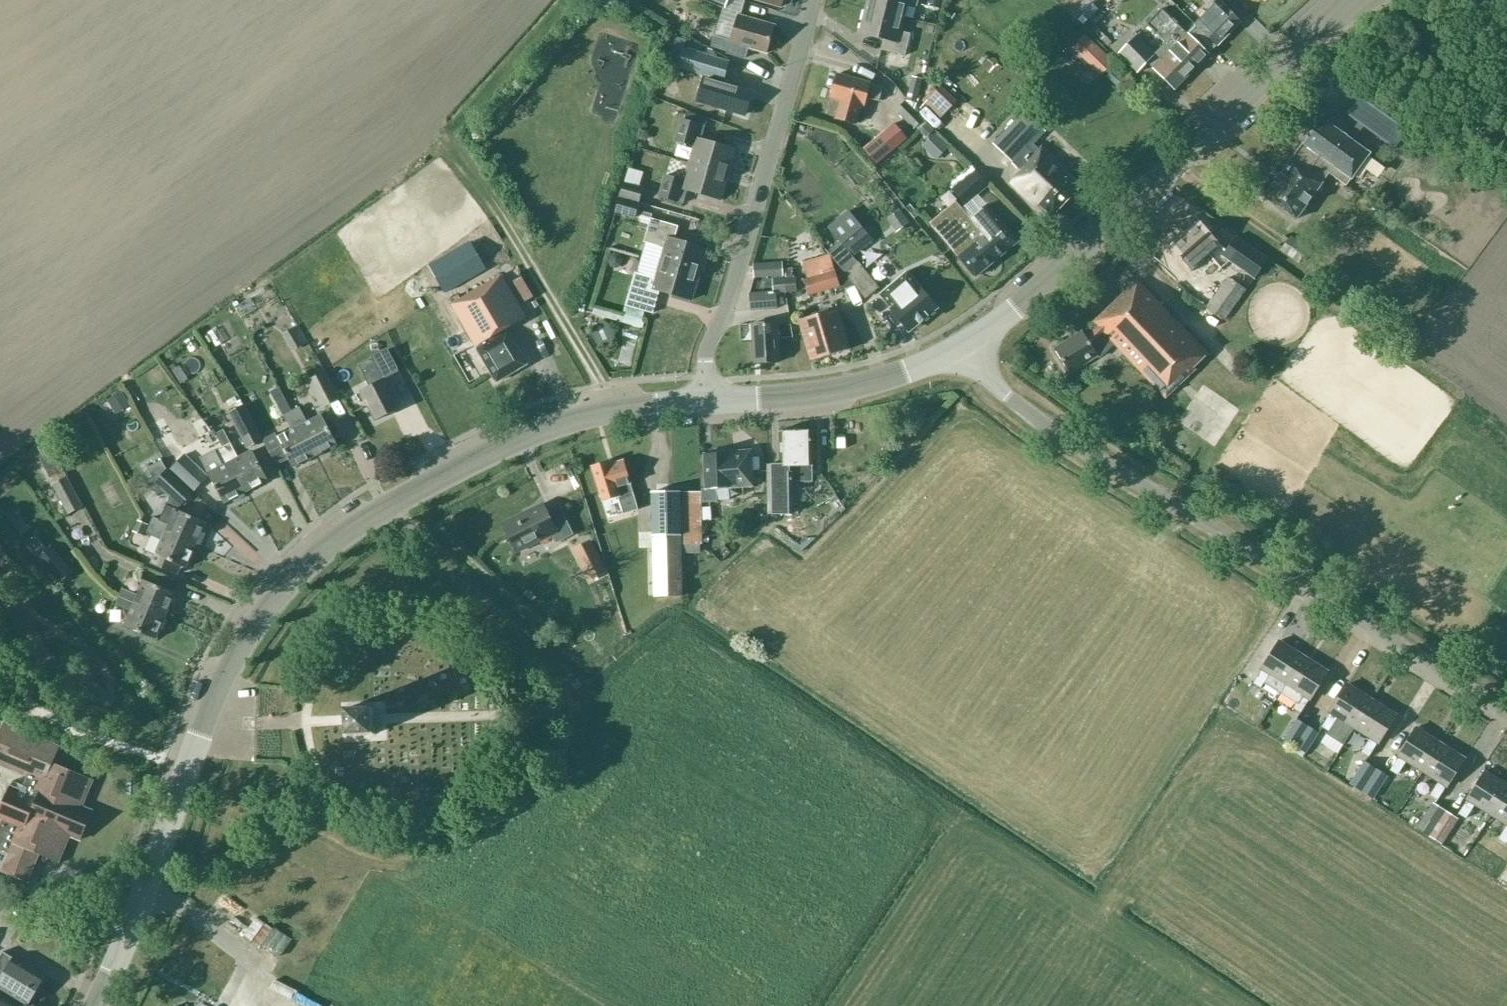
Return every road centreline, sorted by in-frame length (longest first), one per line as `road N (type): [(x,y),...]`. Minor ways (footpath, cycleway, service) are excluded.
road 1 (tertiary): [(95,1005),(222,680),(259,618),(311,560),(374,513),(540,430),(607,411),(707,402)]
road 2 (unclassified): [(963,343),(998,388),(1063,437),(1506,713)]
road 3 (tertiary): [(963,343),(1017,306),(1348,0)]
road 4 (unclassified): [(707,402),(707,349),(727,306),(814,0)]
road 5 (track): [(431,122),(495,206),(602,382),(607,411)]
road 6 (tertiary): [(707,402),(834,392),(963,343)]

